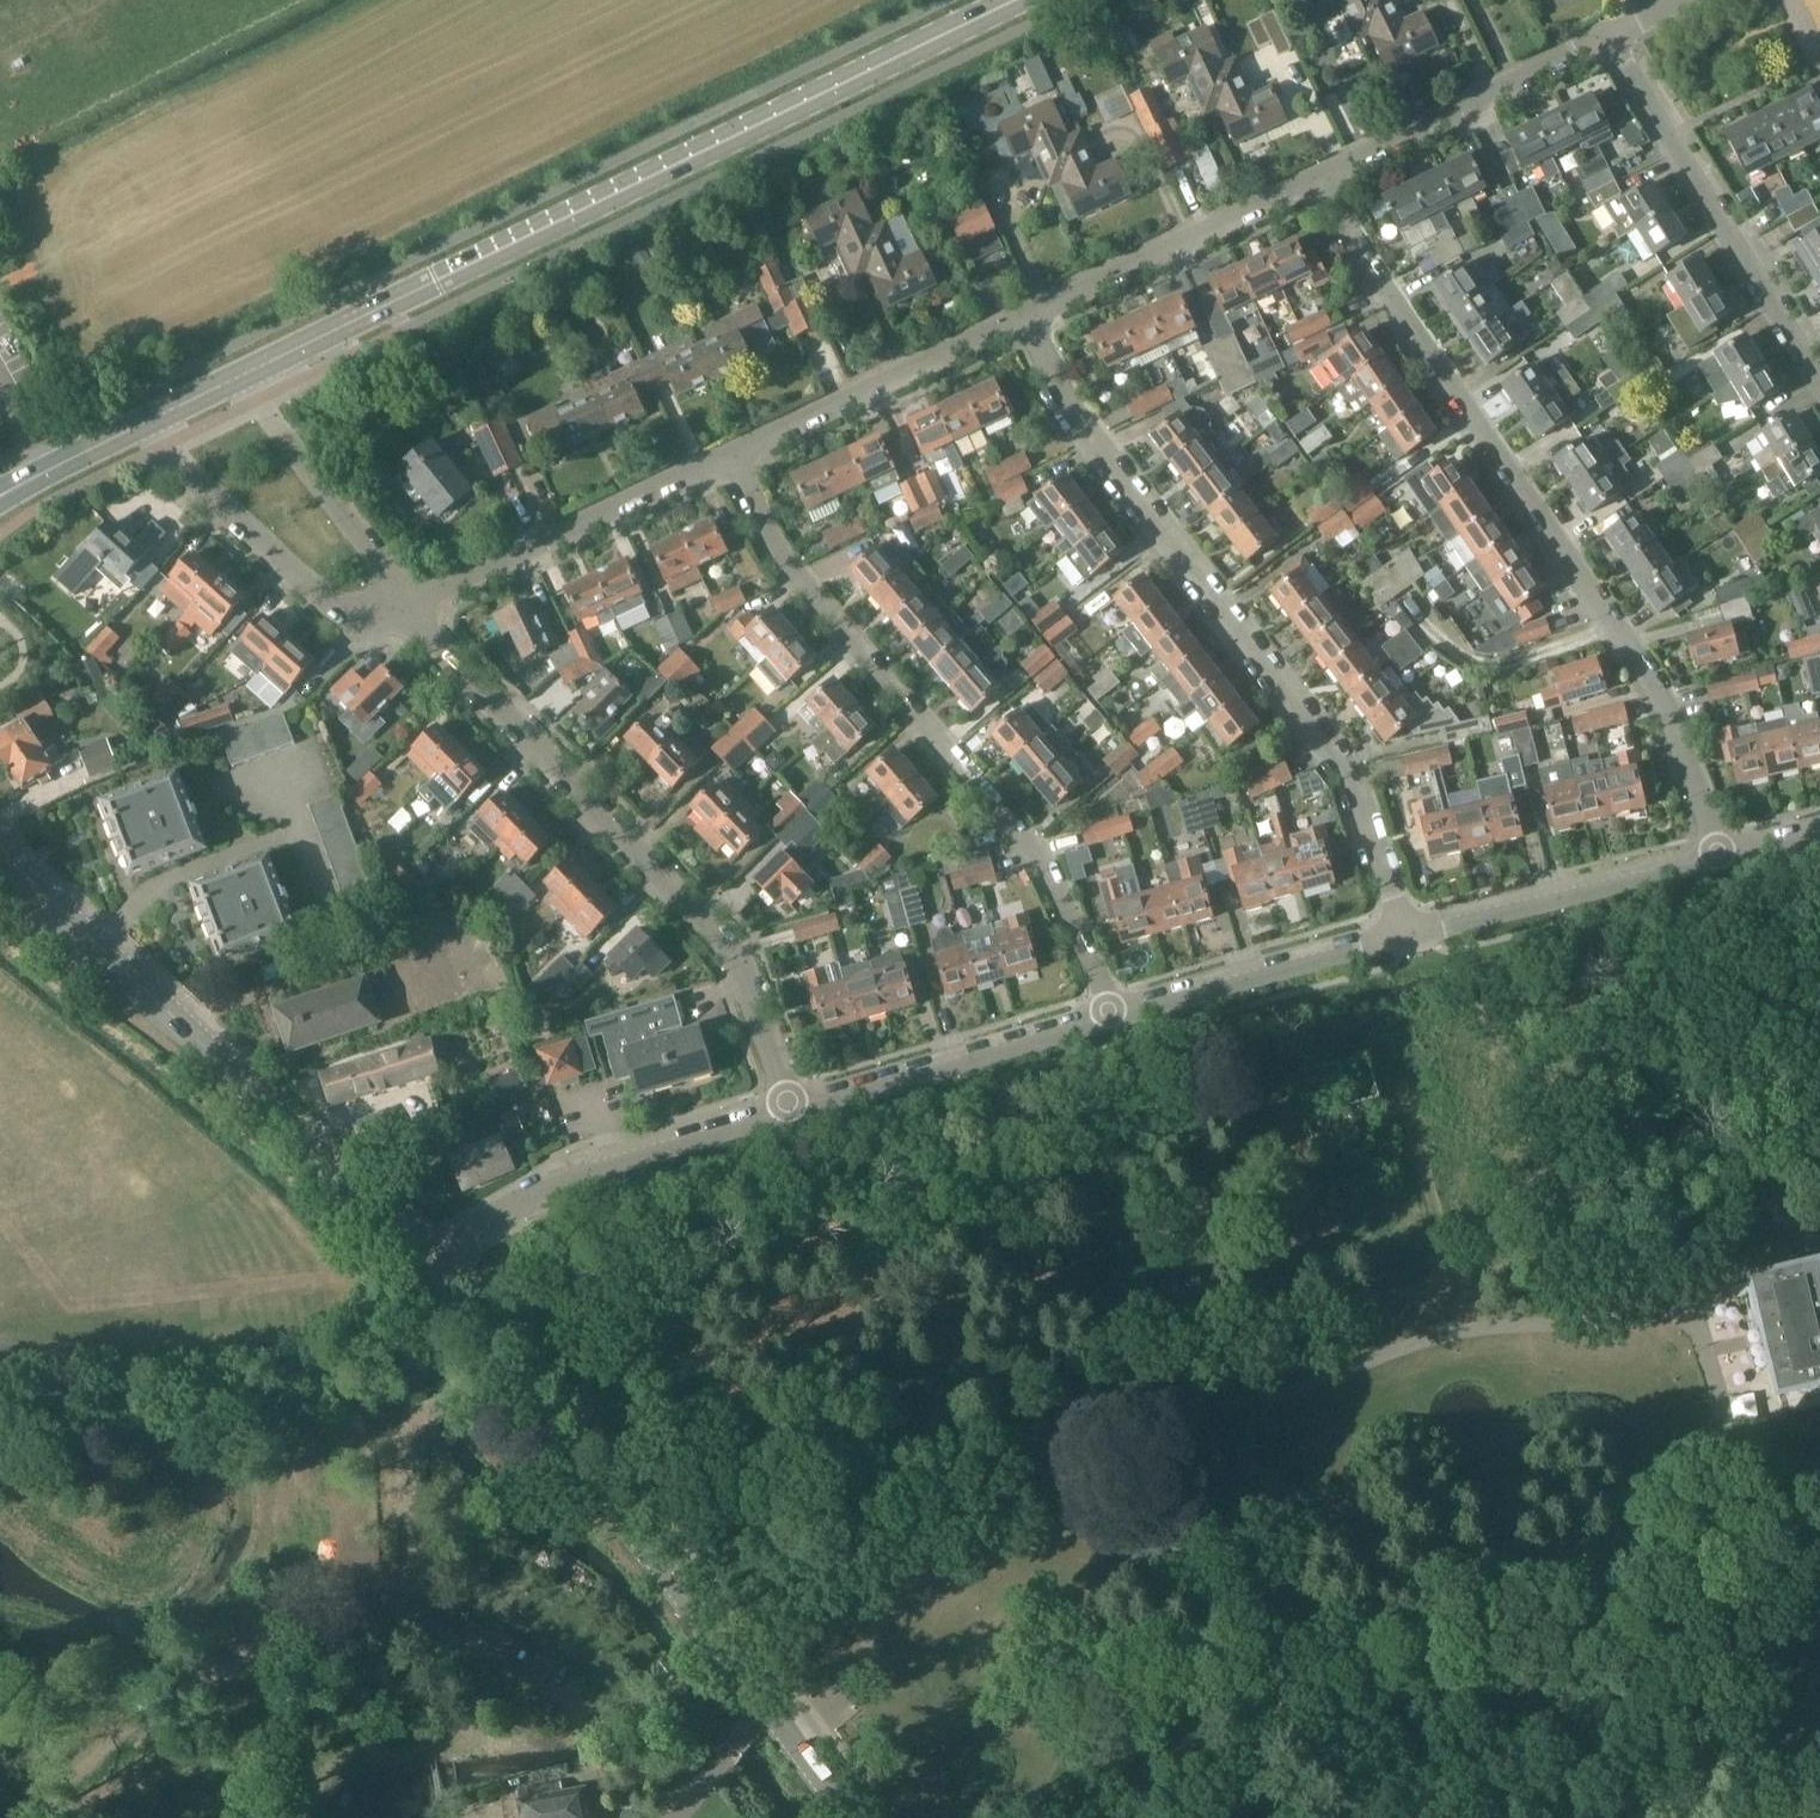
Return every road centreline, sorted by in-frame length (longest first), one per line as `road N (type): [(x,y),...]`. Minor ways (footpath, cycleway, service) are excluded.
road 1 (track): [(1700,1318),(1465,1329),(1191,1419),(1027,1439),(951,1479),(909,1533),(867,1647),(829,1719),(792,1747)]
road 2 (secondary): [(249,372),(1020,0)]
road 3 (residential): [(1721,860),(1668,709),(1628,639),(1373,270),(1326,179)]
road 4 (residential): [(1406,938),(1341,760),(1075,419),(1026,314)]
road 5 (track): [(1191,1419),(1368,1539),(1457,1551),(1607,1535),(1655,1503),(1698,1453),(1723,1405),(1700,1318)]
road 6 (tertiary): [(848,1817),(423,1263)]
road 7 (residential): [(1113,1018),(1036,845),(799,575),(735,457)]
road 8 (residential): [(793,1112),(732,946),(402,617)]
road 9 (tertiary): [(423,1263),(243,1079),(0,852)]
road 10 (track): [(426,1405),(408,1492),(409,1565),(424,1620),(457,1647),(546,1689),(590,1733),(603,1769)]
road 11 (residential): [(423,1263),(576,1175),(793,1112)]
road 12 (residential): [(1819,368),(1599,37)]
road 13 (residential): [(402,617),(735,457)]
road 14 (residential): [(793,1112),(1113,1018)]
road 15 (residential): [(1026,314),(1326,179)]
road 16 (residential): [(154,418),(190,475),(349,608),(402,617)]
road 17 (residential): [(1406,938),(1721,860)]
road 18 (residential): [(735,457),(1026,314)]
road 19 (residential): [(1326,179),(1599,37)]
road 20 (residential): [(1113,1018),(1406,938)]
road 21 (residential): [(402,617),(378,552),(283,436),(249,372)]
road 22 (track): [(1465,1329),(1427,1125),(1410,1109),(1362,1122)]
road 23 (track): [(783,1736),(603,1769)]
road 24 (secondary): [(0,495),(154,418)]

